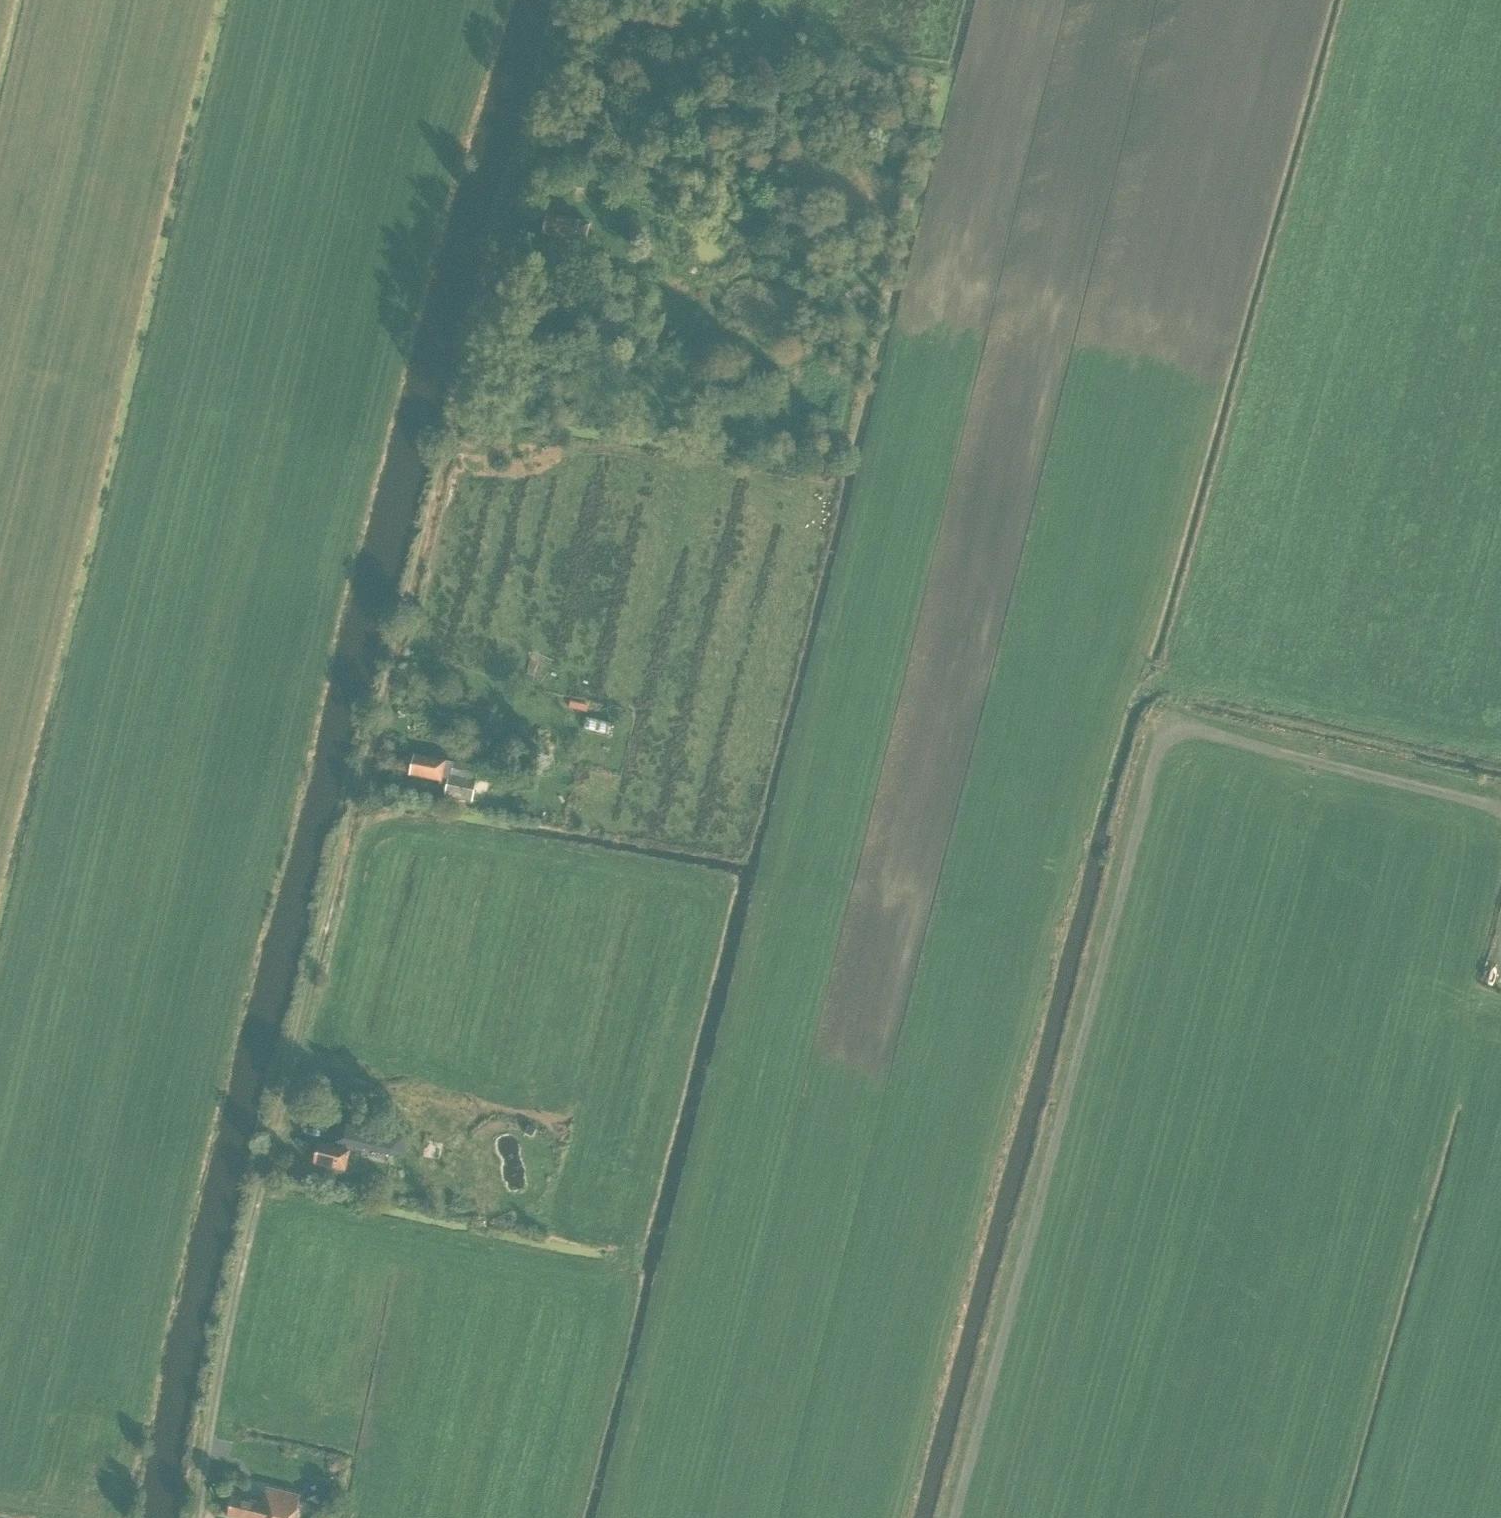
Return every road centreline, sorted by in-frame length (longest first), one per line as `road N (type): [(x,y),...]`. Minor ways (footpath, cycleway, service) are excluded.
road 1 (track): [(574,0),(493,272),(267,1156),(196,1517)]

